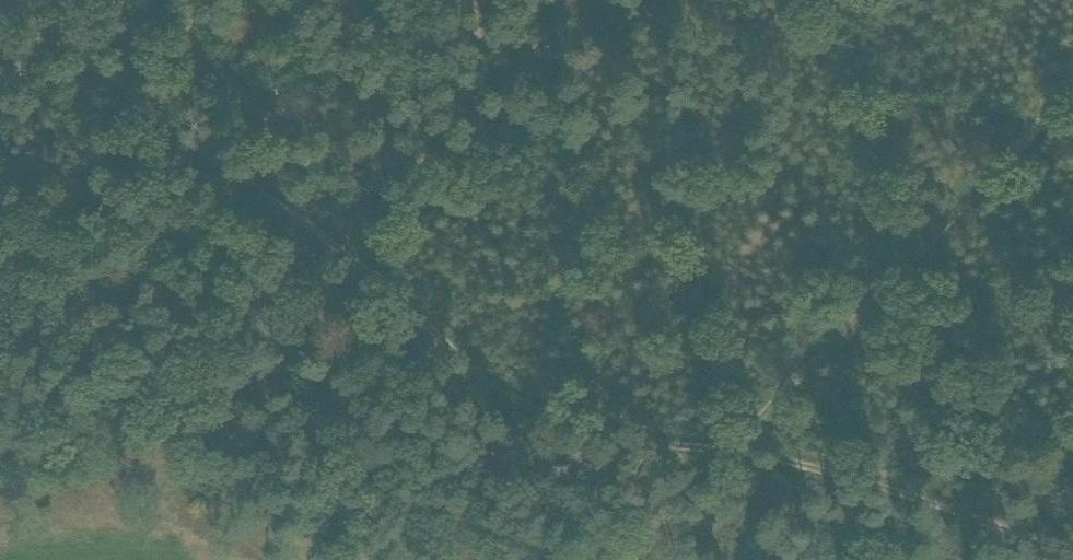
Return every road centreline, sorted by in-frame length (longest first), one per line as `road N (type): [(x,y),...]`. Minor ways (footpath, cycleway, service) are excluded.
road 1 (track): [(5,0),(576,440),(796,466),(1072,538)]
road 2 (track): [(0,378),(152,507),(382,286),(640,0)]
road 3 (track): [(644,531),(728,458),(1072,95)]

